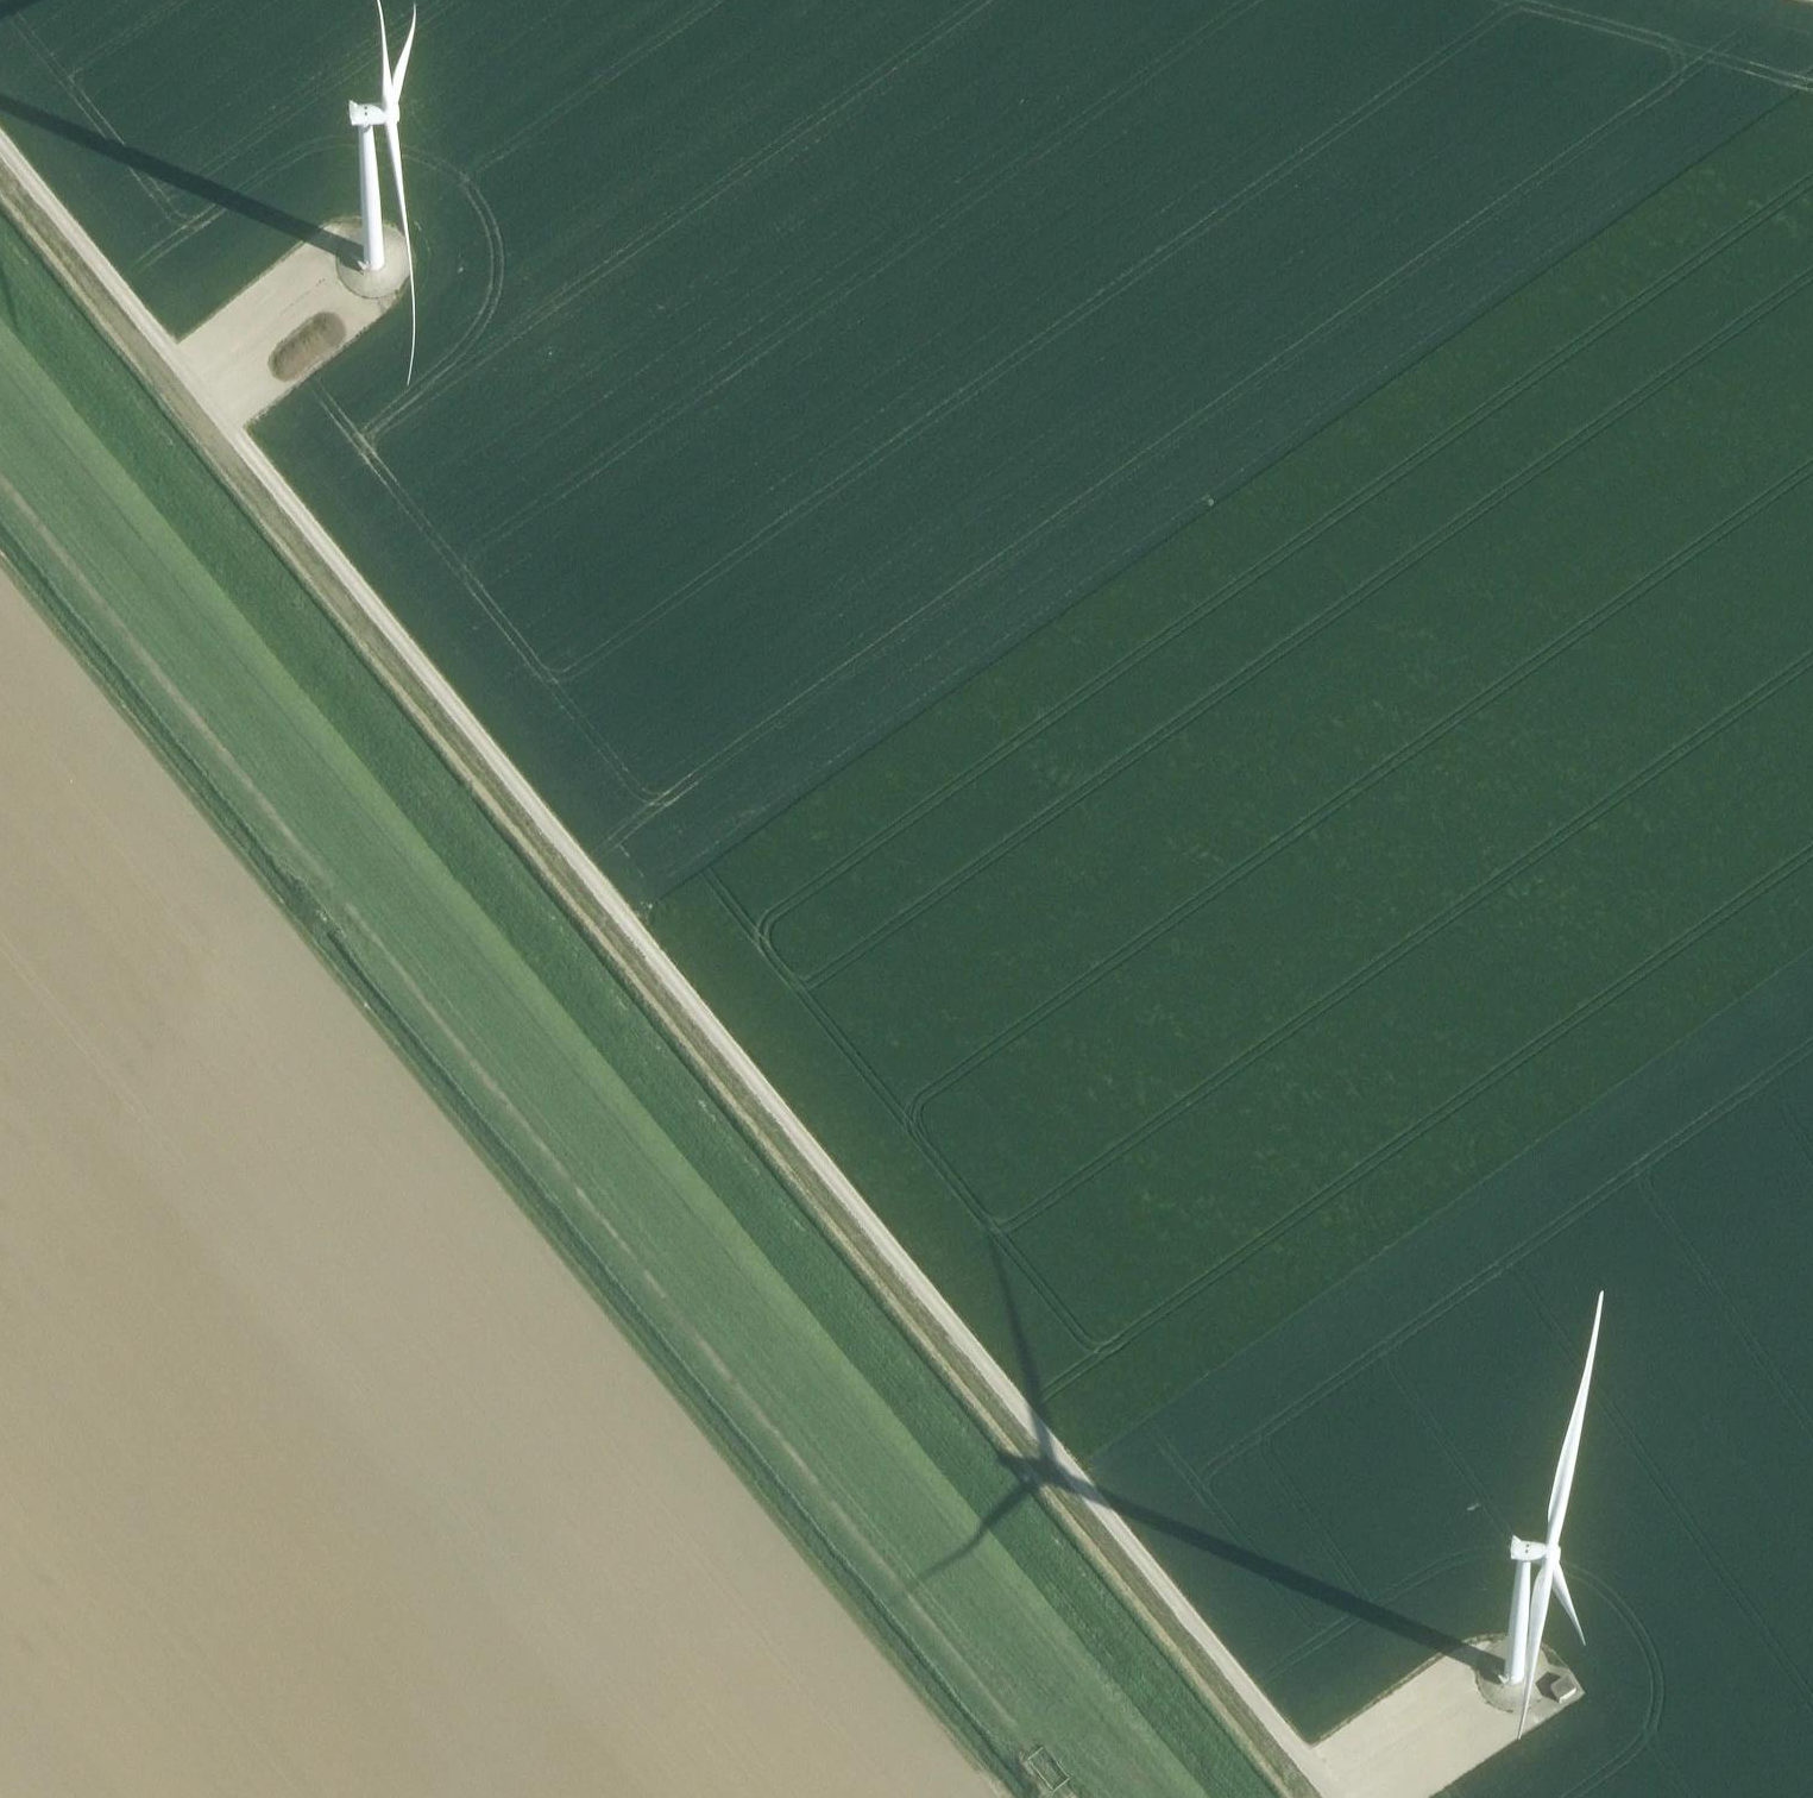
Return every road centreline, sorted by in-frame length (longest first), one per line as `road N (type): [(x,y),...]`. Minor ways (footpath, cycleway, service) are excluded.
road 1 (track): [(0,494),(1057,1797)]

